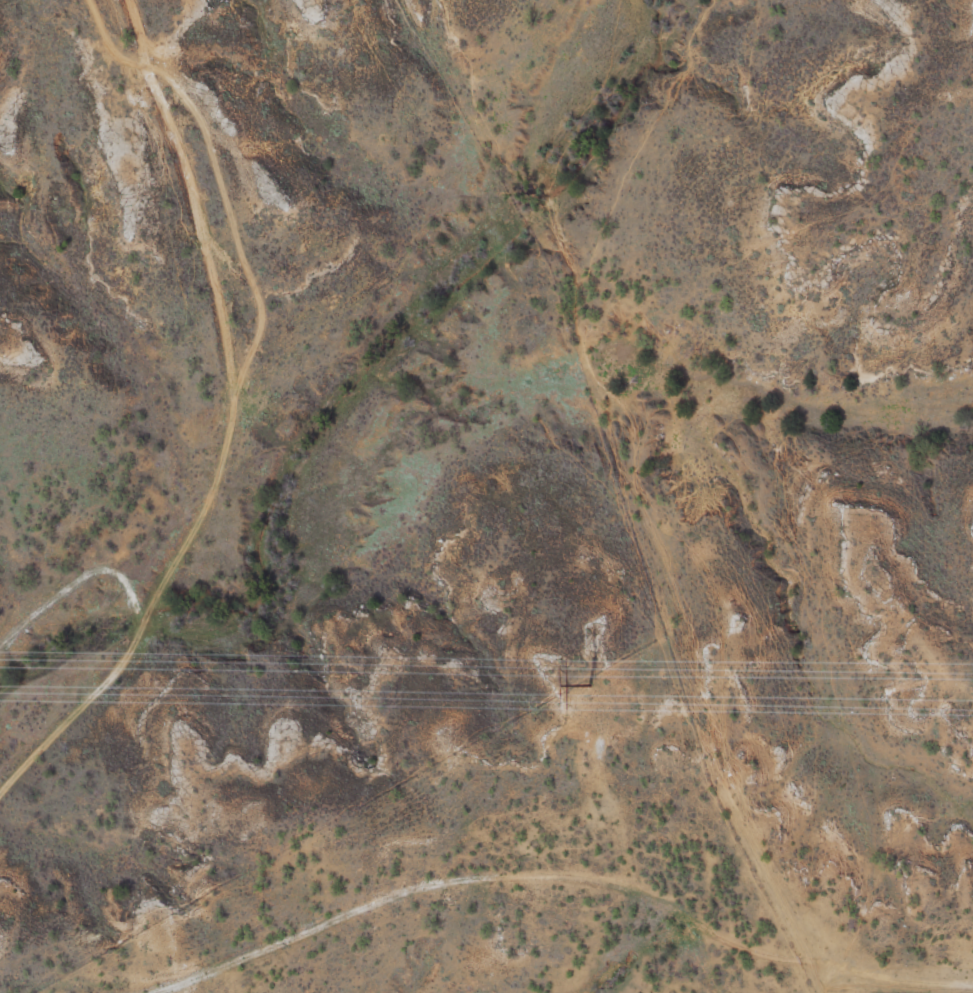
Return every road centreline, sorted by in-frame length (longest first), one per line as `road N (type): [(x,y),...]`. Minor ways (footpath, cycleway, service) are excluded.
road 1 (residential): [(0,781),(33,753),(142,618),(198,521),(228,435),(220,290),(126,0)]
road 2 (residential): [(722,992),(640,914),(537,876),(125,971),(0,958)]
road 3 (residential): [(0,820),(134,630)]

